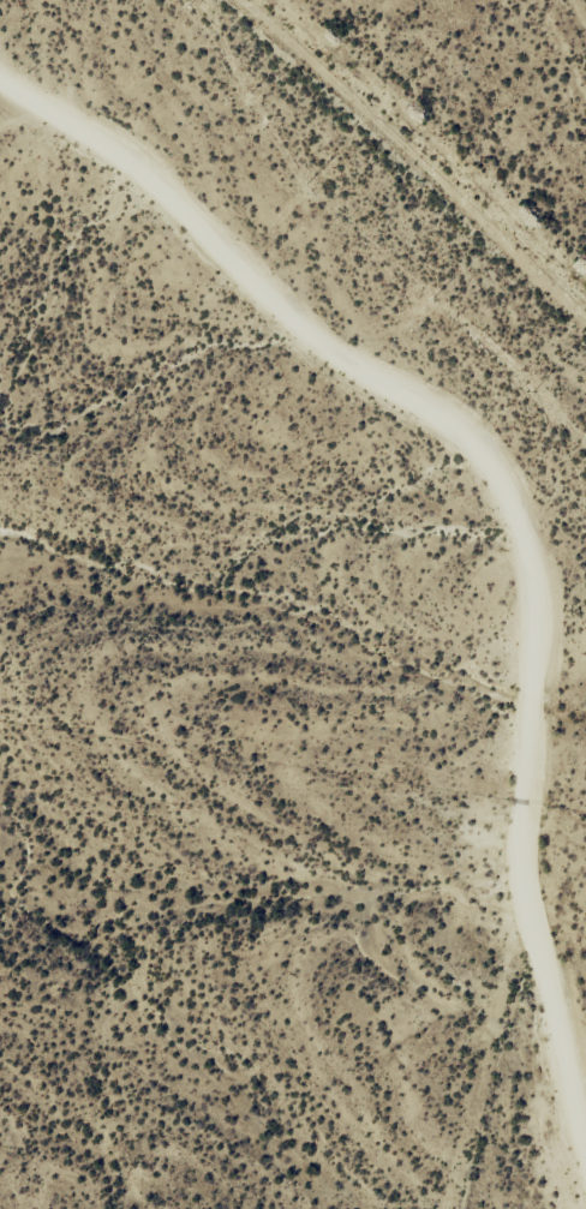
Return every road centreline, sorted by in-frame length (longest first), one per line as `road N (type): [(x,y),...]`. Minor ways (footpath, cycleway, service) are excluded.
road 1 (track): [(585,1084),(568,1013),(562,638),(526,543),(467,459),(378,411),(171,184),(0,100)]

